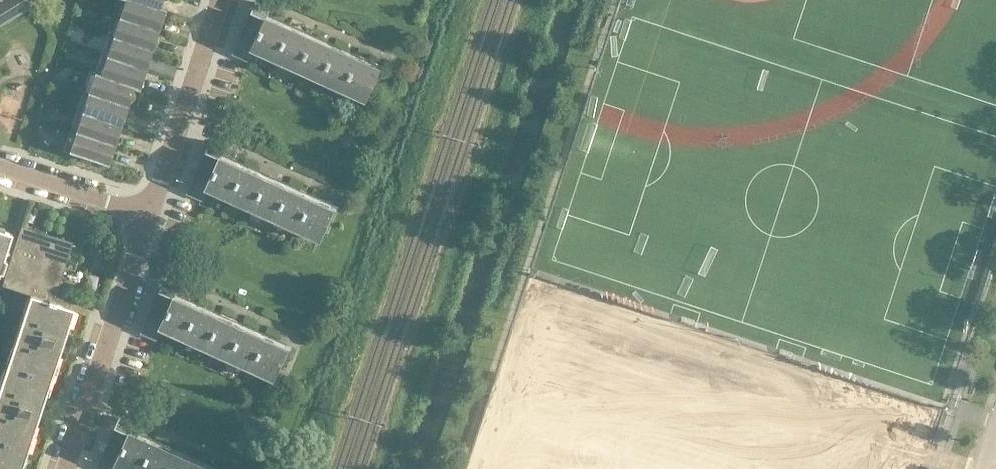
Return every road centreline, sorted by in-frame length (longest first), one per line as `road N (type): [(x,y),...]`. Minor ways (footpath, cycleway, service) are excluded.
road 1 (residential): [(66,468),(147,220)]
road 2 (residential): [(147,220),(222,0)]
road 3 (residential): [(0,170),(147,220)]

